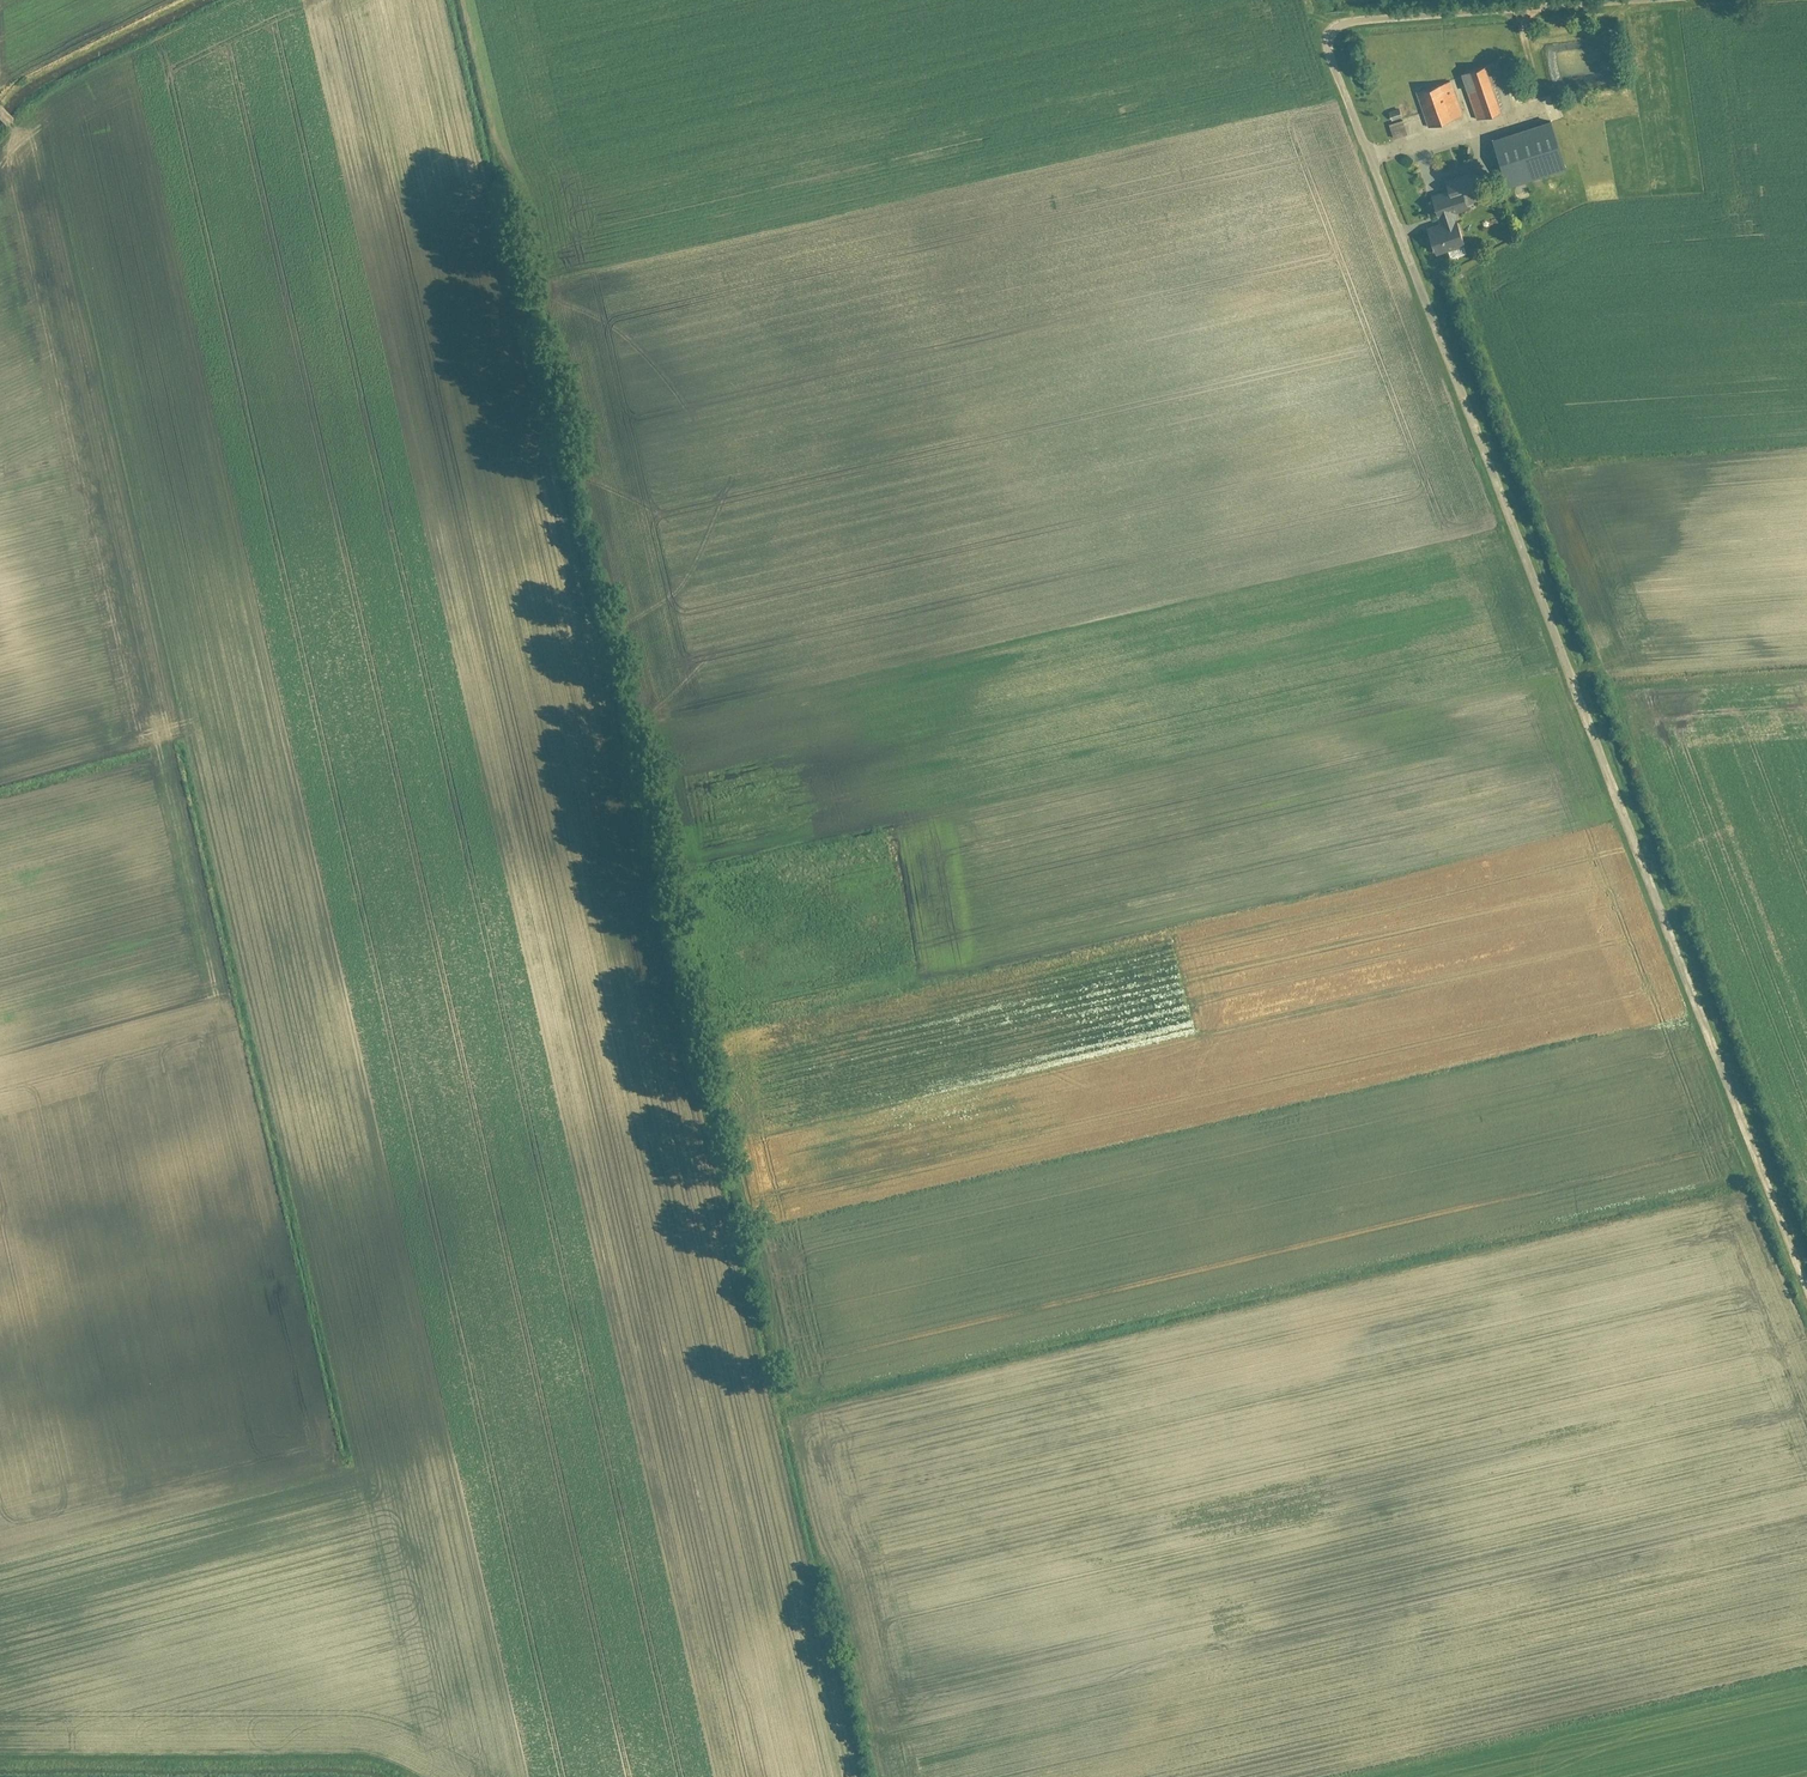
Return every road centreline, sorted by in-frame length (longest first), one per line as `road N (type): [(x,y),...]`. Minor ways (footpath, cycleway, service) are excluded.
road 1 (track): [(1407,260),(1806,1310)]
road 2 (residential): [(1576,0),(1335,30),(1328,51),(1333,69),(1407,260)]

